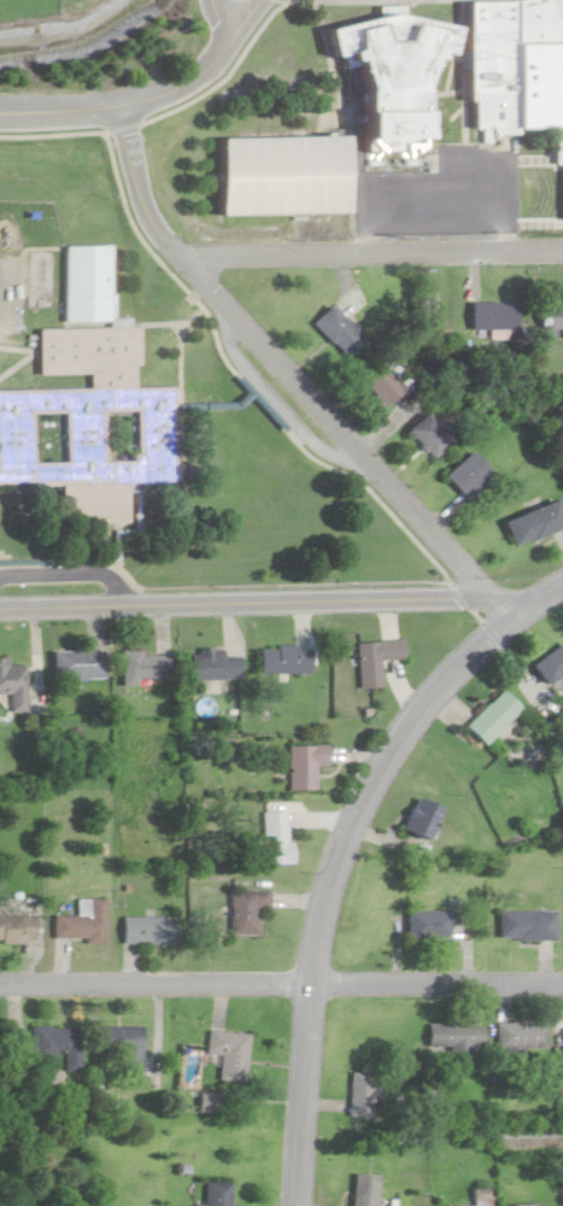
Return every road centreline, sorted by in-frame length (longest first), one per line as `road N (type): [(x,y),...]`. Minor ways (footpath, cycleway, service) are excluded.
road 1 (residential): [(294,1205),(307,984),(322,901),(354,810),(394,742),(454,666),(509,615),(562,584)]
road 2 (residential): [(509,615),(148,224),(117,105)]
road 3 (residential): [(0,985),(562,984)]
road 4 (residential): [(492,597),(0,607)]
road 5 (residential): [(181,260),(562,253)]
road 6 (residential): [(259,0),(170,92),(92,110),(0,114)]

